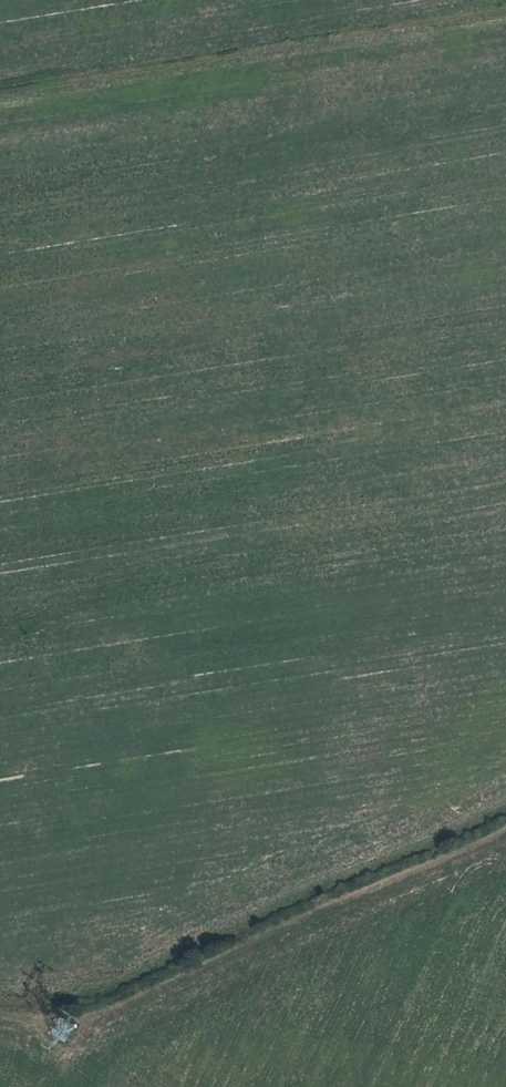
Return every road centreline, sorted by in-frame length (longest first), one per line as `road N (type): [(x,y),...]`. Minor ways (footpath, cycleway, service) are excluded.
road 1 (track): [(0,91),(505,11)]

